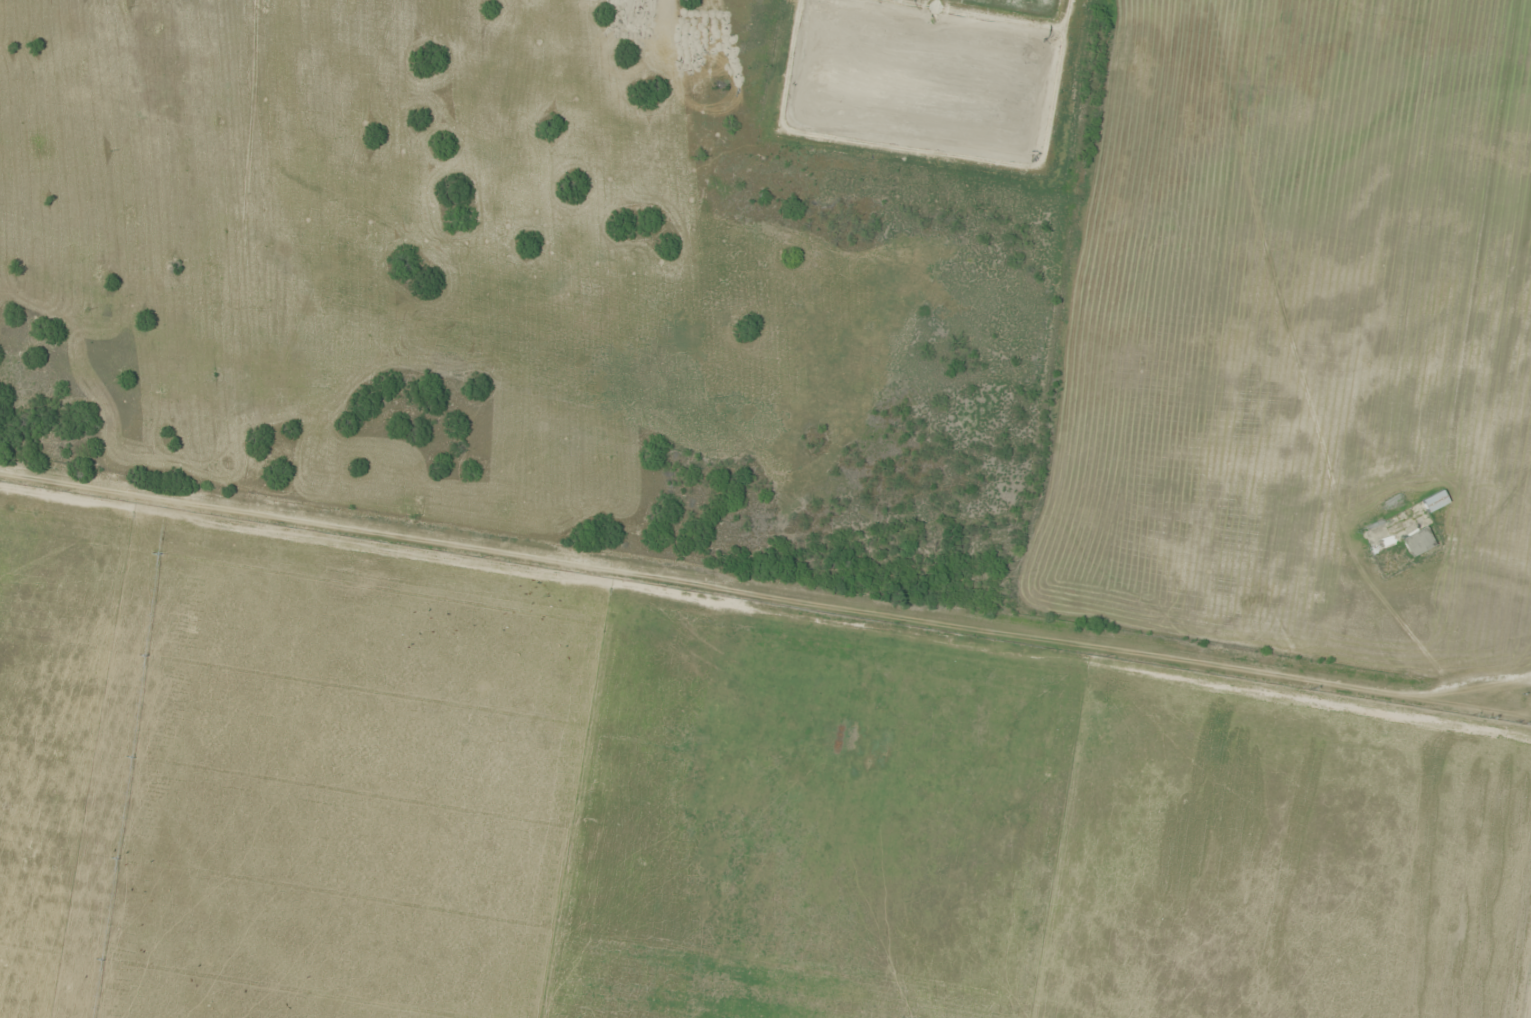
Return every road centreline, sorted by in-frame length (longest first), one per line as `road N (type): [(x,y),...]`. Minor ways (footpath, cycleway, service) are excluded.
road 1 (residential): [(1530,472),(1492,646),(1449,689),(0,467)]

